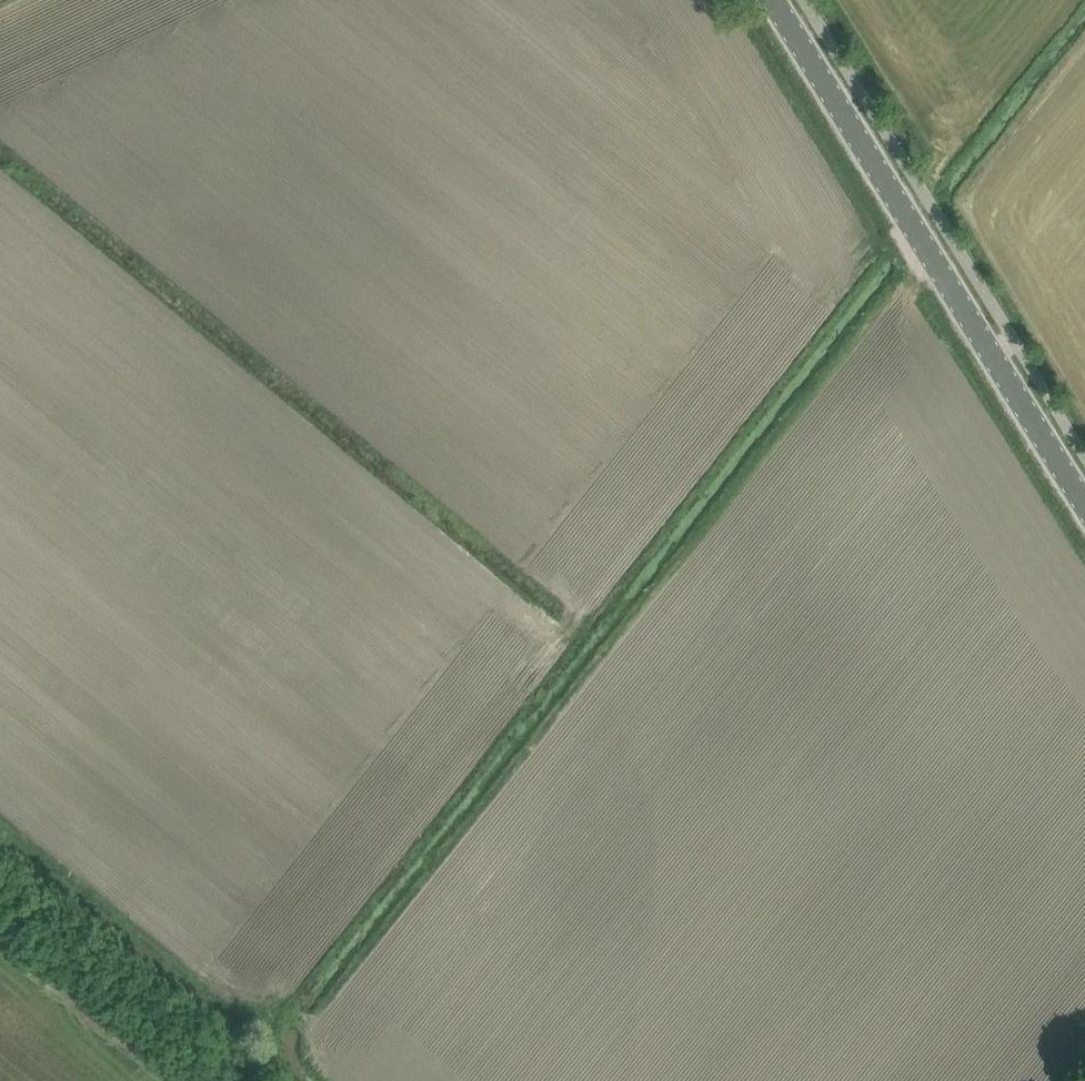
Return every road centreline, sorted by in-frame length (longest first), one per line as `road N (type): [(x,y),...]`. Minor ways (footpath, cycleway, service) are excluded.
road 1 (tertiary): [(1084,499),(775,0)]

